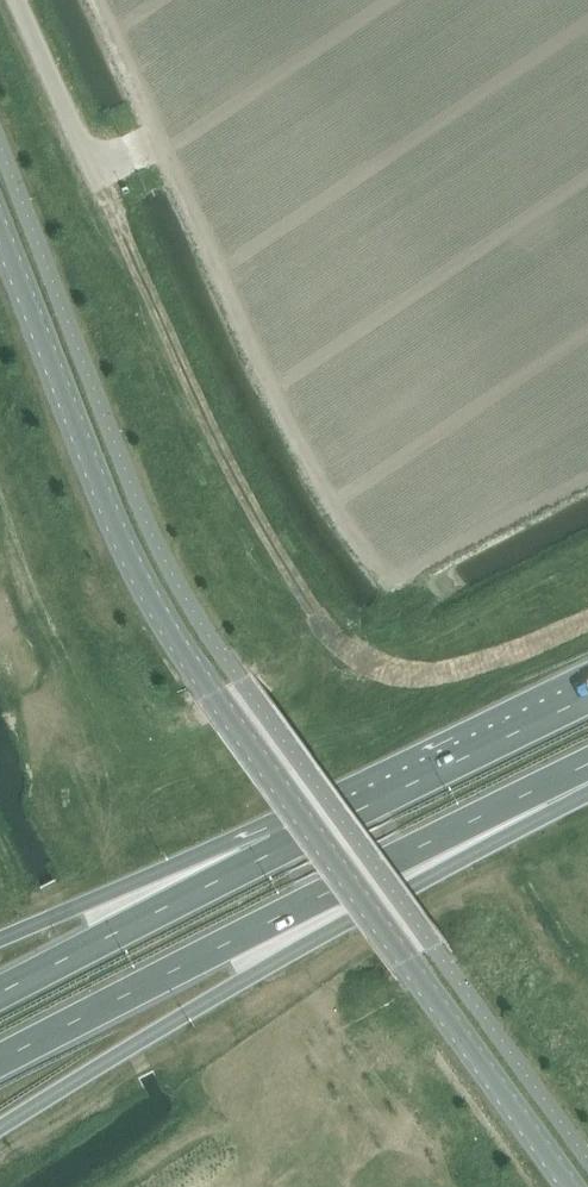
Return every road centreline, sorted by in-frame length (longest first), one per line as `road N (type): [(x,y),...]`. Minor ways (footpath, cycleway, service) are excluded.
road 1 (tertiary): [(566,1186),(164,630),(107,513),(0,232)]
road 2 (trunk): [(0,1129),(550,813),(587,774)]
road 3 (trunk): [(0,1063),(587,765)]
road 4 (trunk): [(587,698),(278,849)]
road 5 (trunk): [(278,849),(0,993)]
road 6 (trunk): [(278,849),(182,862),(0,941)]

